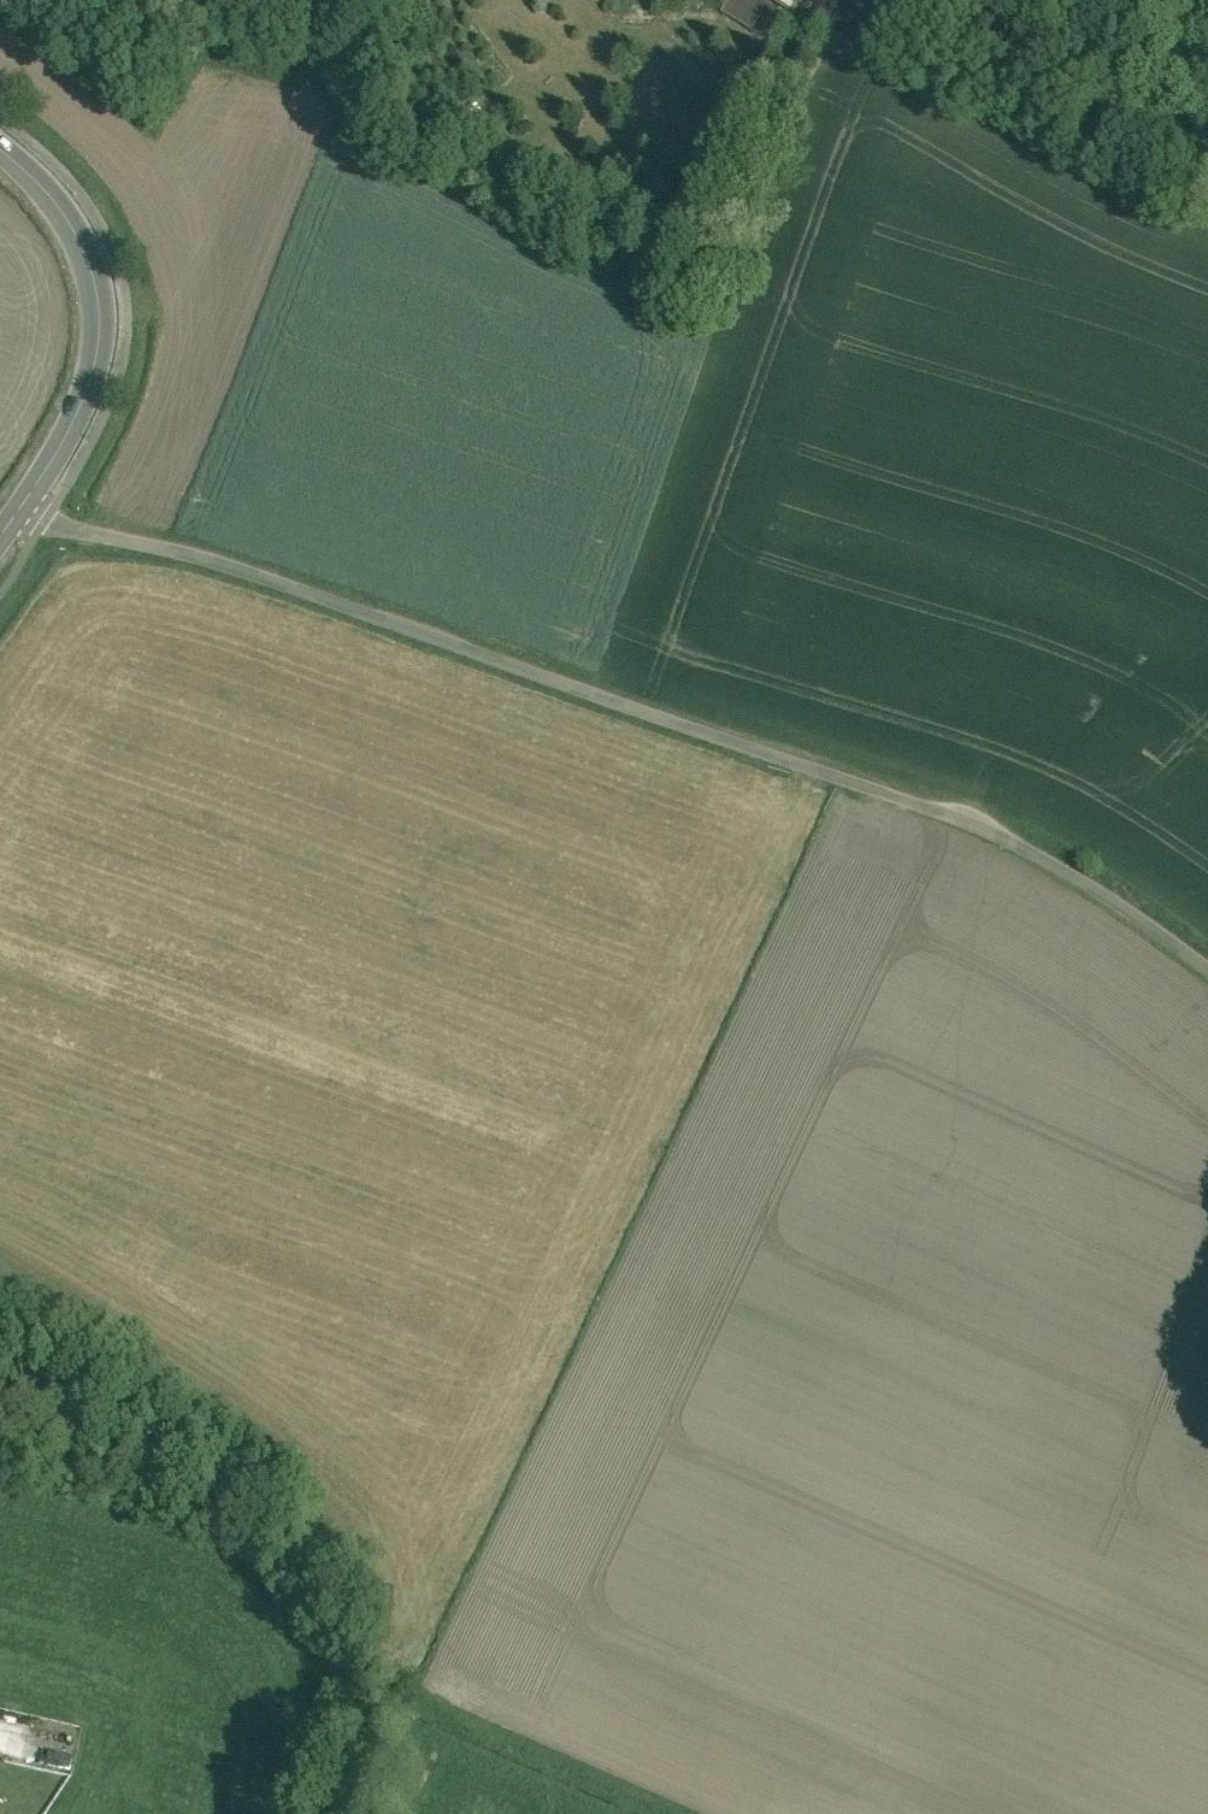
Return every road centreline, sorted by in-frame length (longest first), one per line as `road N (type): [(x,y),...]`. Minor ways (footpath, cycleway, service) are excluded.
road 1 (unclassified): [(26,514),(188,554),(931,812),(1072,876),(1207,970)]
road 2 (tertiary): [(0,141),(61,201),(89,243),(105,297),(95,390),(26,514)]

